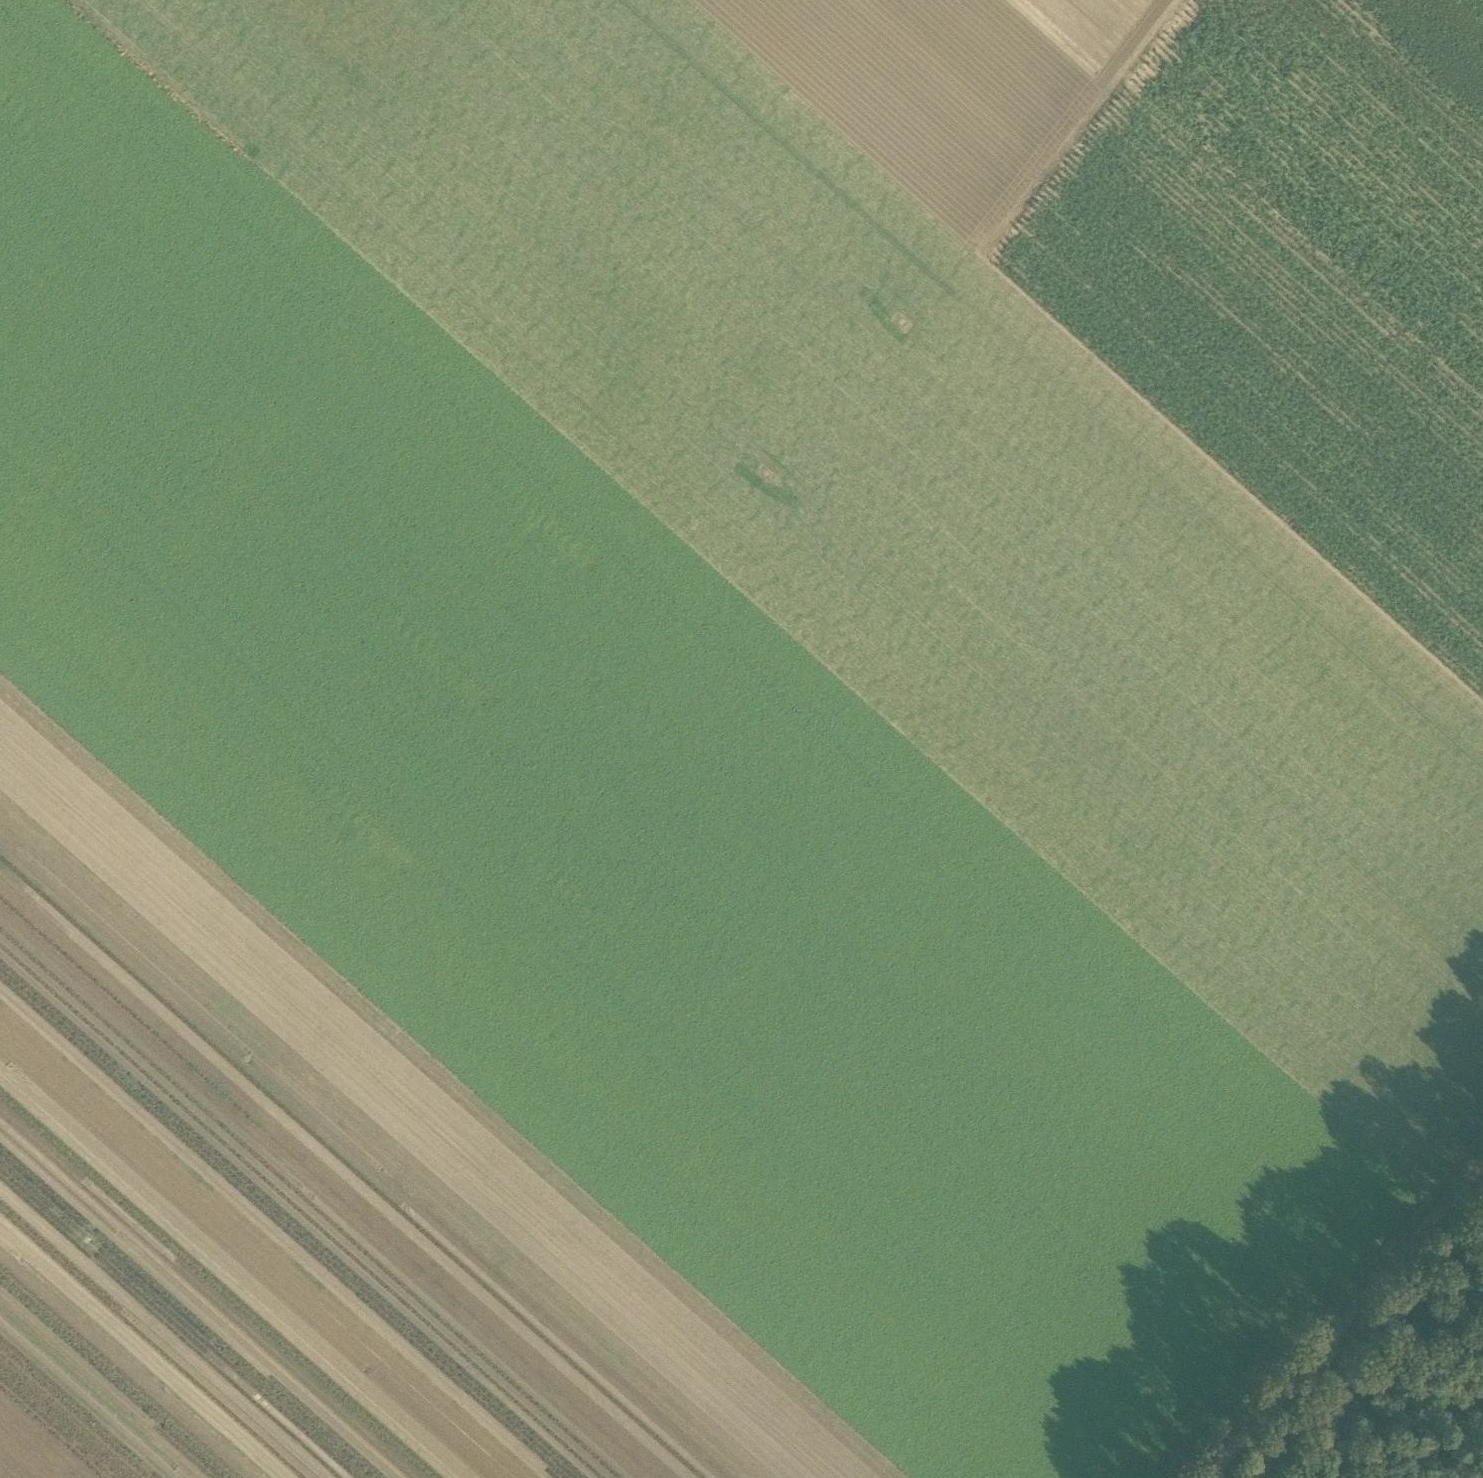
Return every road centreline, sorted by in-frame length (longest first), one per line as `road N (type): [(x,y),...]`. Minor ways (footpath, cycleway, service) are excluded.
road 1 (track): [(1482,1159),(1204,1477)]

